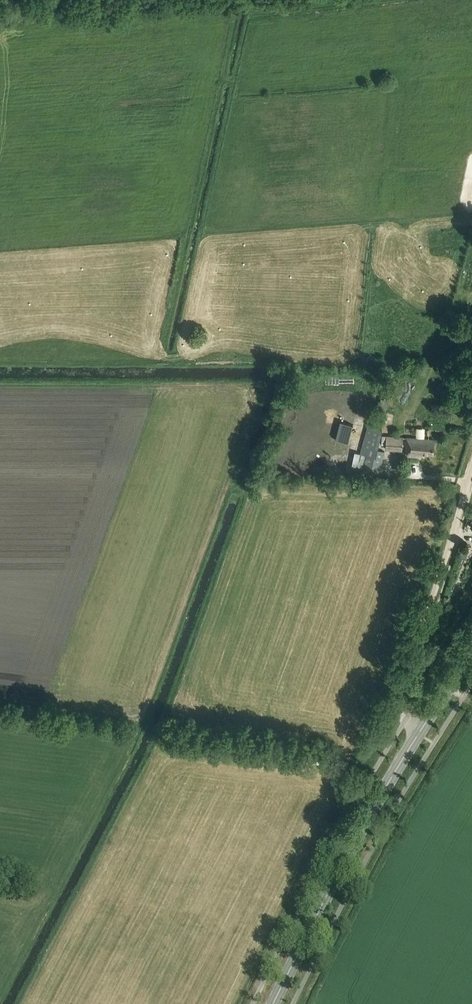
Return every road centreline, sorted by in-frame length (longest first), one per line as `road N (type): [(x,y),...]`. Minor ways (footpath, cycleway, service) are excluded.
road 1 (secondary): [(273,1003),(419,734)]
road 2 (track): [(471,471),(401,684),(400,712)]

